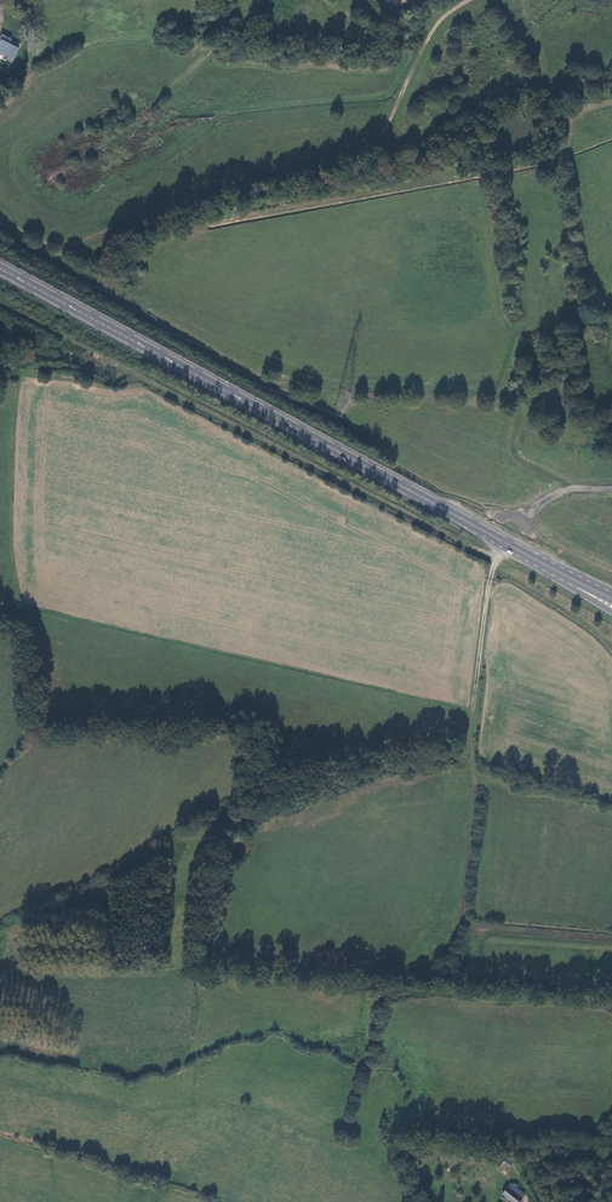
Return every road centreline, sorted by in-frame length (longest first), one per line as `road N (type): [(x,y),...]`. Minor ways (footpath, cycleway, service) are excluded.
road 1 (primary): [(0,268),(554,569)]
road 2 (track): [(578,488),(513,454),(518,411),(509,398),(261,382),(53,260)]
road 3 (track): [(504,542),(486,599),(471,730),(475,788),(462,917),(481,929),(611,938)]
road 4 (track): [(469,0),(436,26),(371,146),(210,190),(53,260)]

